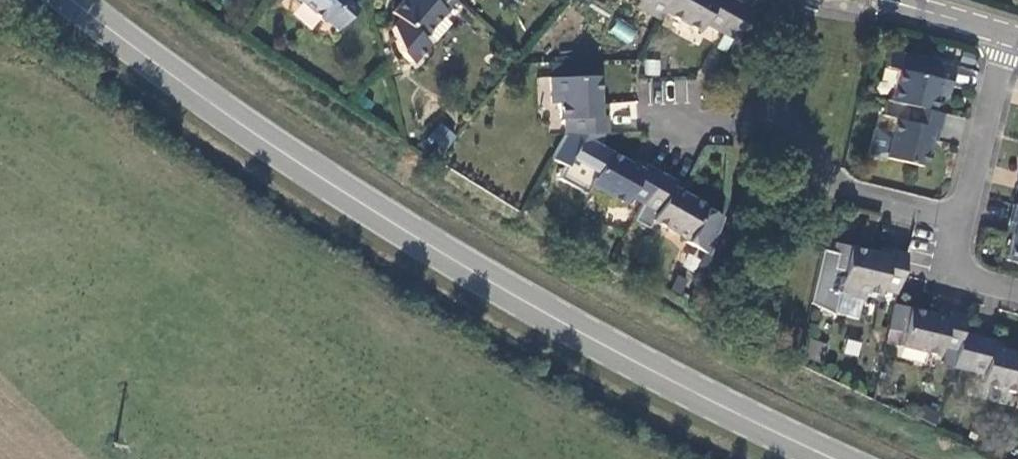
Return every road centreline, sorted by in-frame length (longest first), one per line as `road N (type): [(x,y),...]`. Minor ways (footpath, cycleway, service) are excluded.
road 1 (secondary): [(833,458),(564,322),(405,229),(76,0)]
road 2 (residential): [(661,123),(769,118),(799,130),(839,187),(964,217)]
road 3 (residential): [(1009,37),(964,217)]
road 4 (residential): [(964,217),(947,283),(1017,303)]

